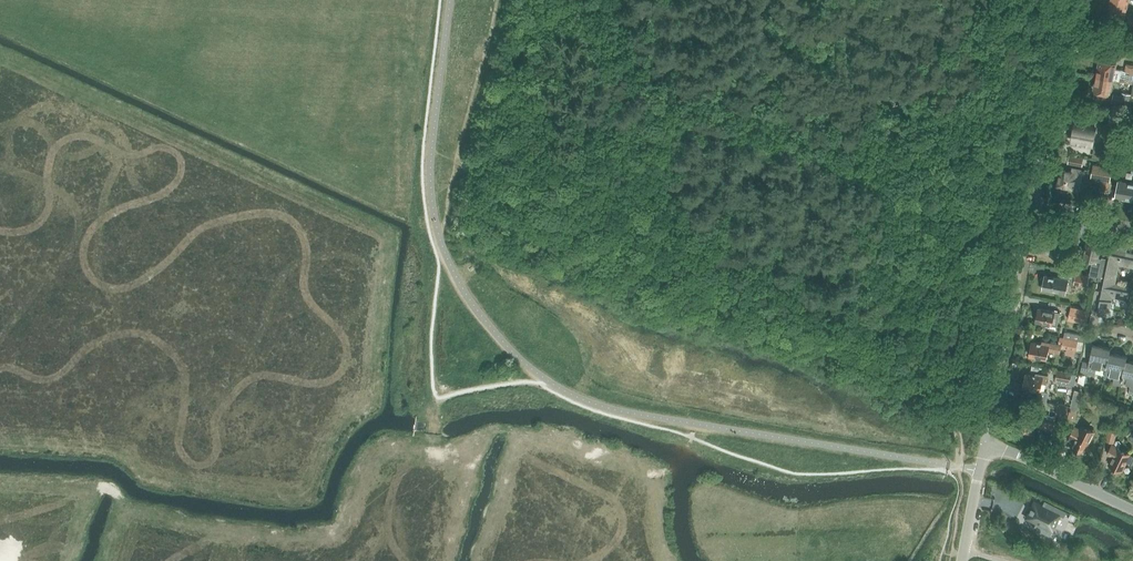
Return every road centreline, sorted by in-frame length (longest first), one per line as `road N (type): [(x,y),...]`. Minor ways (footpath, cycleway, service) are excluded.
road 1 (unclassified): [(987,442),(1039,211)]
road 2 (unclassified): [(1039,211),(1071,33)]
road 3 (unclassified): [(1132,511),(987,442)]
road 4 (track): [(548,381),(439,399),(435,448)]
road 5 (track): [(439,399),(432,332),(446,254)]
road 6 (unclassified): [(961,560),(987,442)]

